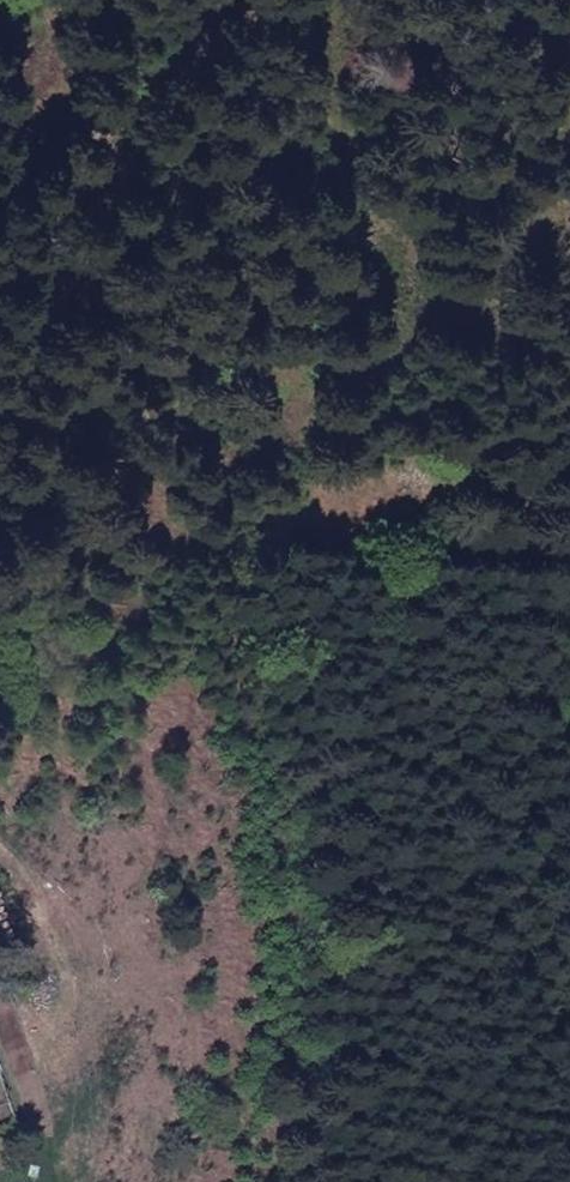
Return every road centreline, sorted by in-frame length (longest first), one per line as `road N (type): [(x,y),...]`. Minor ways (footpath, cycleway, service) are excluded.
road 1 (track): [(196,35),(343,210),(410,314),(482,275),(567,95),(569,71)]
road 2 (track): [(0,458),(210,0)]

